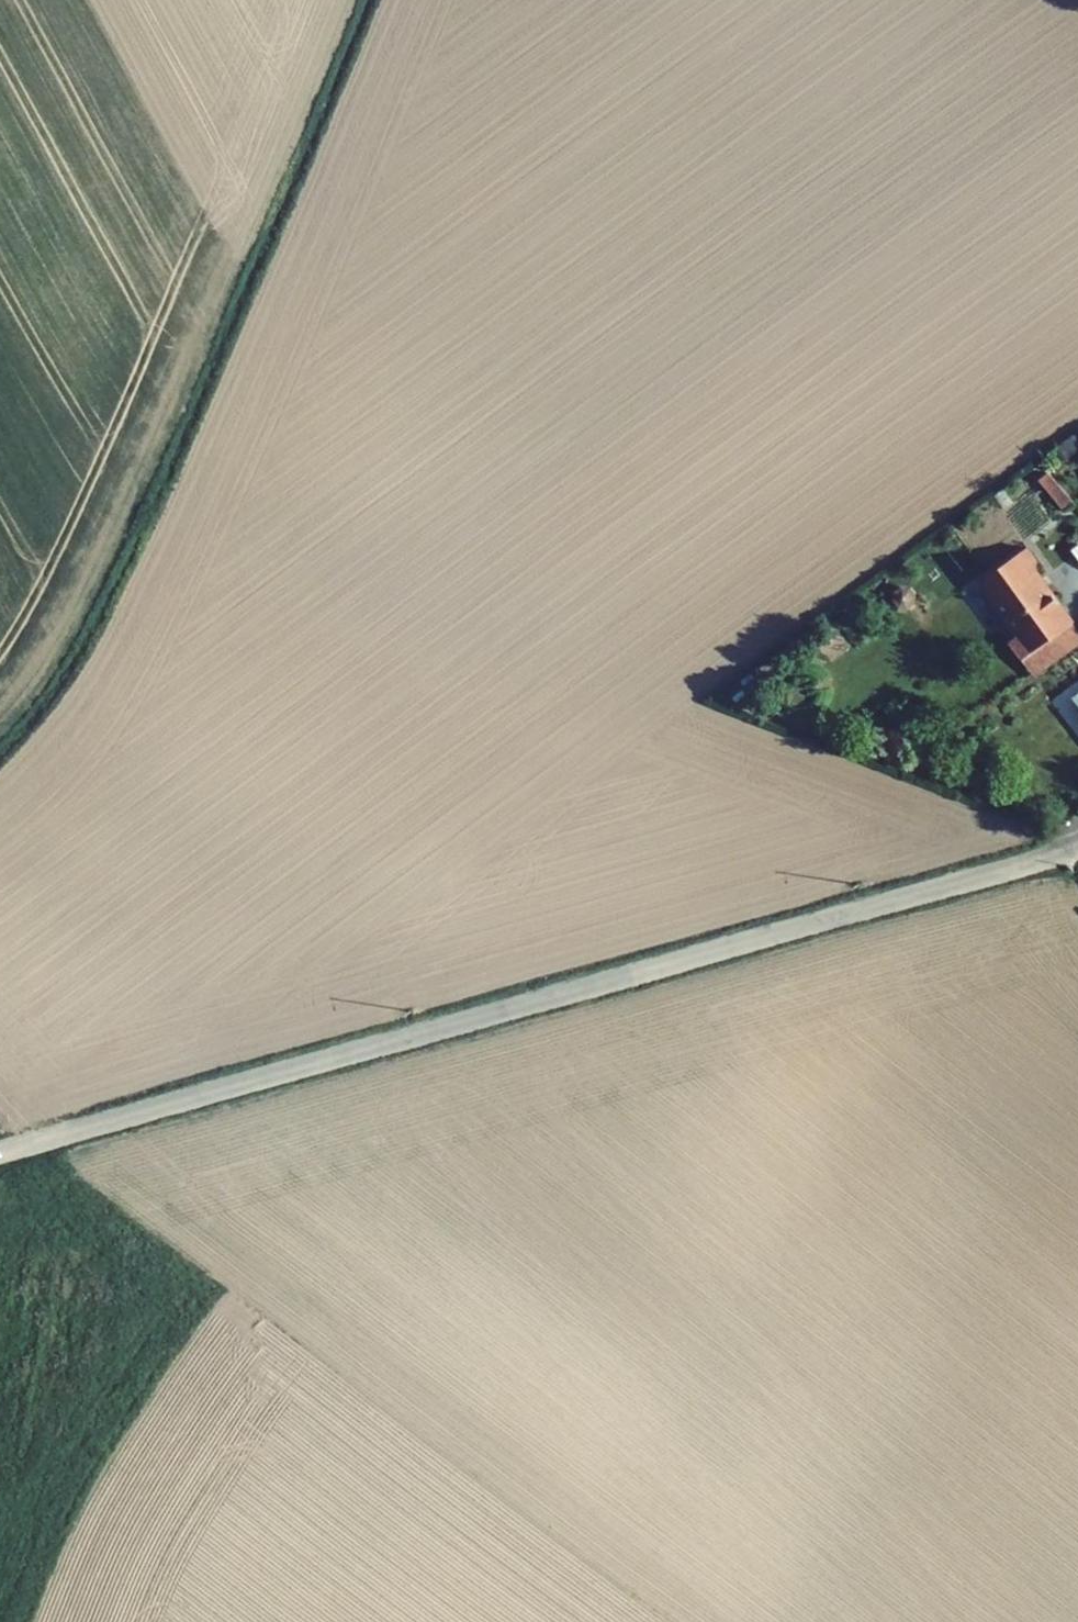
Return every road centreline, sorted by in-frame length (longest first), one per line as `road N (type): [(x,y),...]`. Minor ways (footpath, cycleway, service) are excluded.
road 1 (residential): [(0,1150),(1077,843)]

